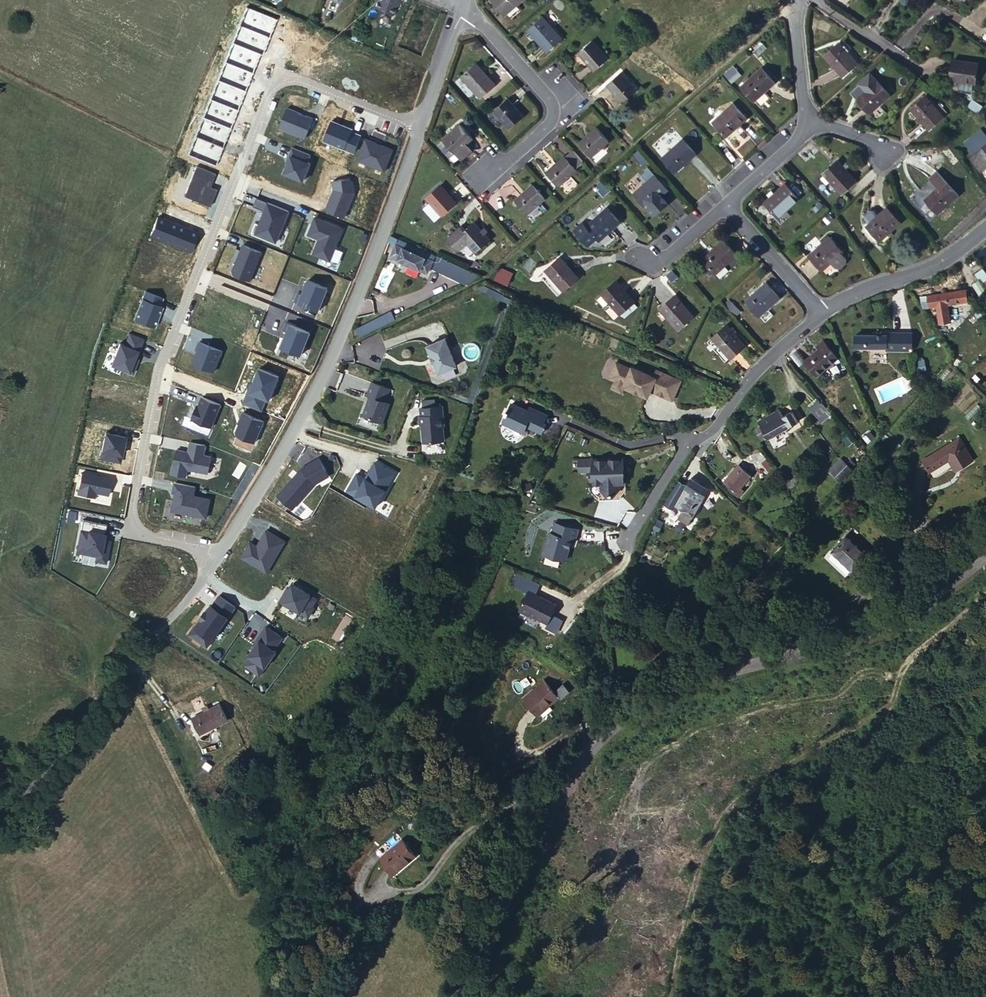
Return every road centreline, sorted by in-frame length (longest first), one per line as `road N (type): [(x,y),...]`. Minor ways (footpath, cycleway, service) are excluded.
road 1 (tertiary): [(455,996),(561,769),(589,737),(701,678),(882,636),(985,561)]
road 2 (residential): [(418,132),(293,87),(274,93),(164,365),(136,513),(137,525),(156,536),(215,558)]
road 3 (unclassified): [(215,558),(348,316),(418,132)]
road 4 (unclassified): [(0,829),(215,558)]
road 5 (residential): [(629,542),(682,447),(715,425),(756,368),(822,310)]
road 6 (residential): [(483,177),(546,125),(551,98),(463,5)]
road 7 (residential): [(822,310),(920,273),(985,224)]
road 8 (residential): [(722,201),(822,310)]
road 9 (unclassified): [(418,132),(463,5)]
road 10 (residential): [(810,123),(797,49),(800,0)]

